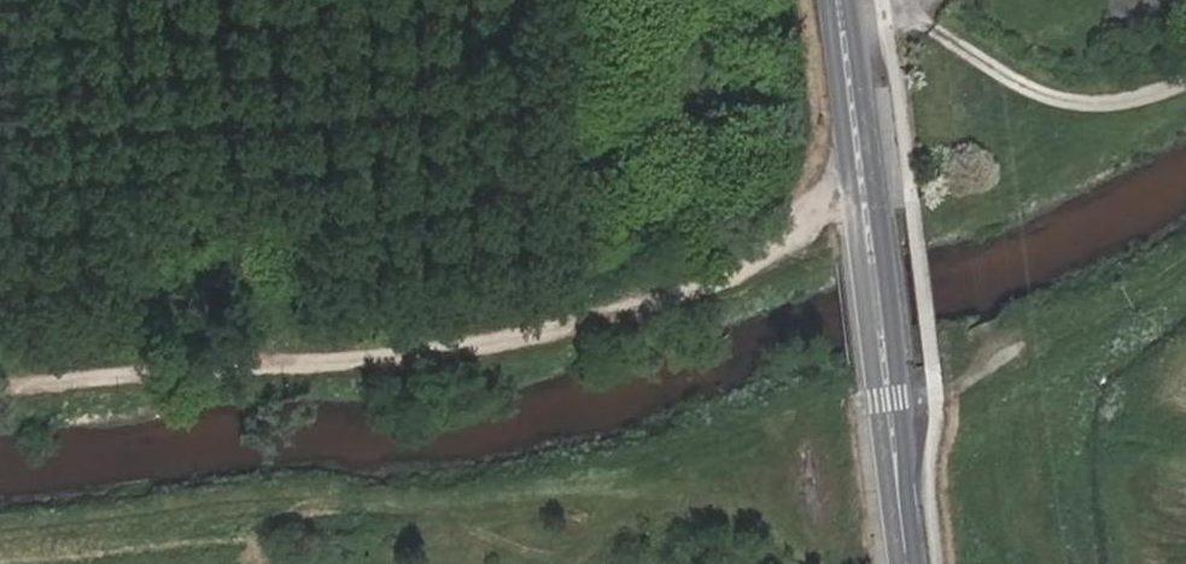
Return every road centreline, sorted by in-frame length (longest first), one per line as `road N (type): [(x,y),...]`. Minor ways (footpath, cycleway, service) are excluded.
road 1 (track): [(0,390),(501,342),(693,290),(762,260),(860,157)]
road 2 (track): [(889,398),(557,485),(0,526)]
road 3 (secondary): [(839,0),(910,563)]
road 4 (track): [(889,398),(956,382),(1139,298),(1185,263)]

